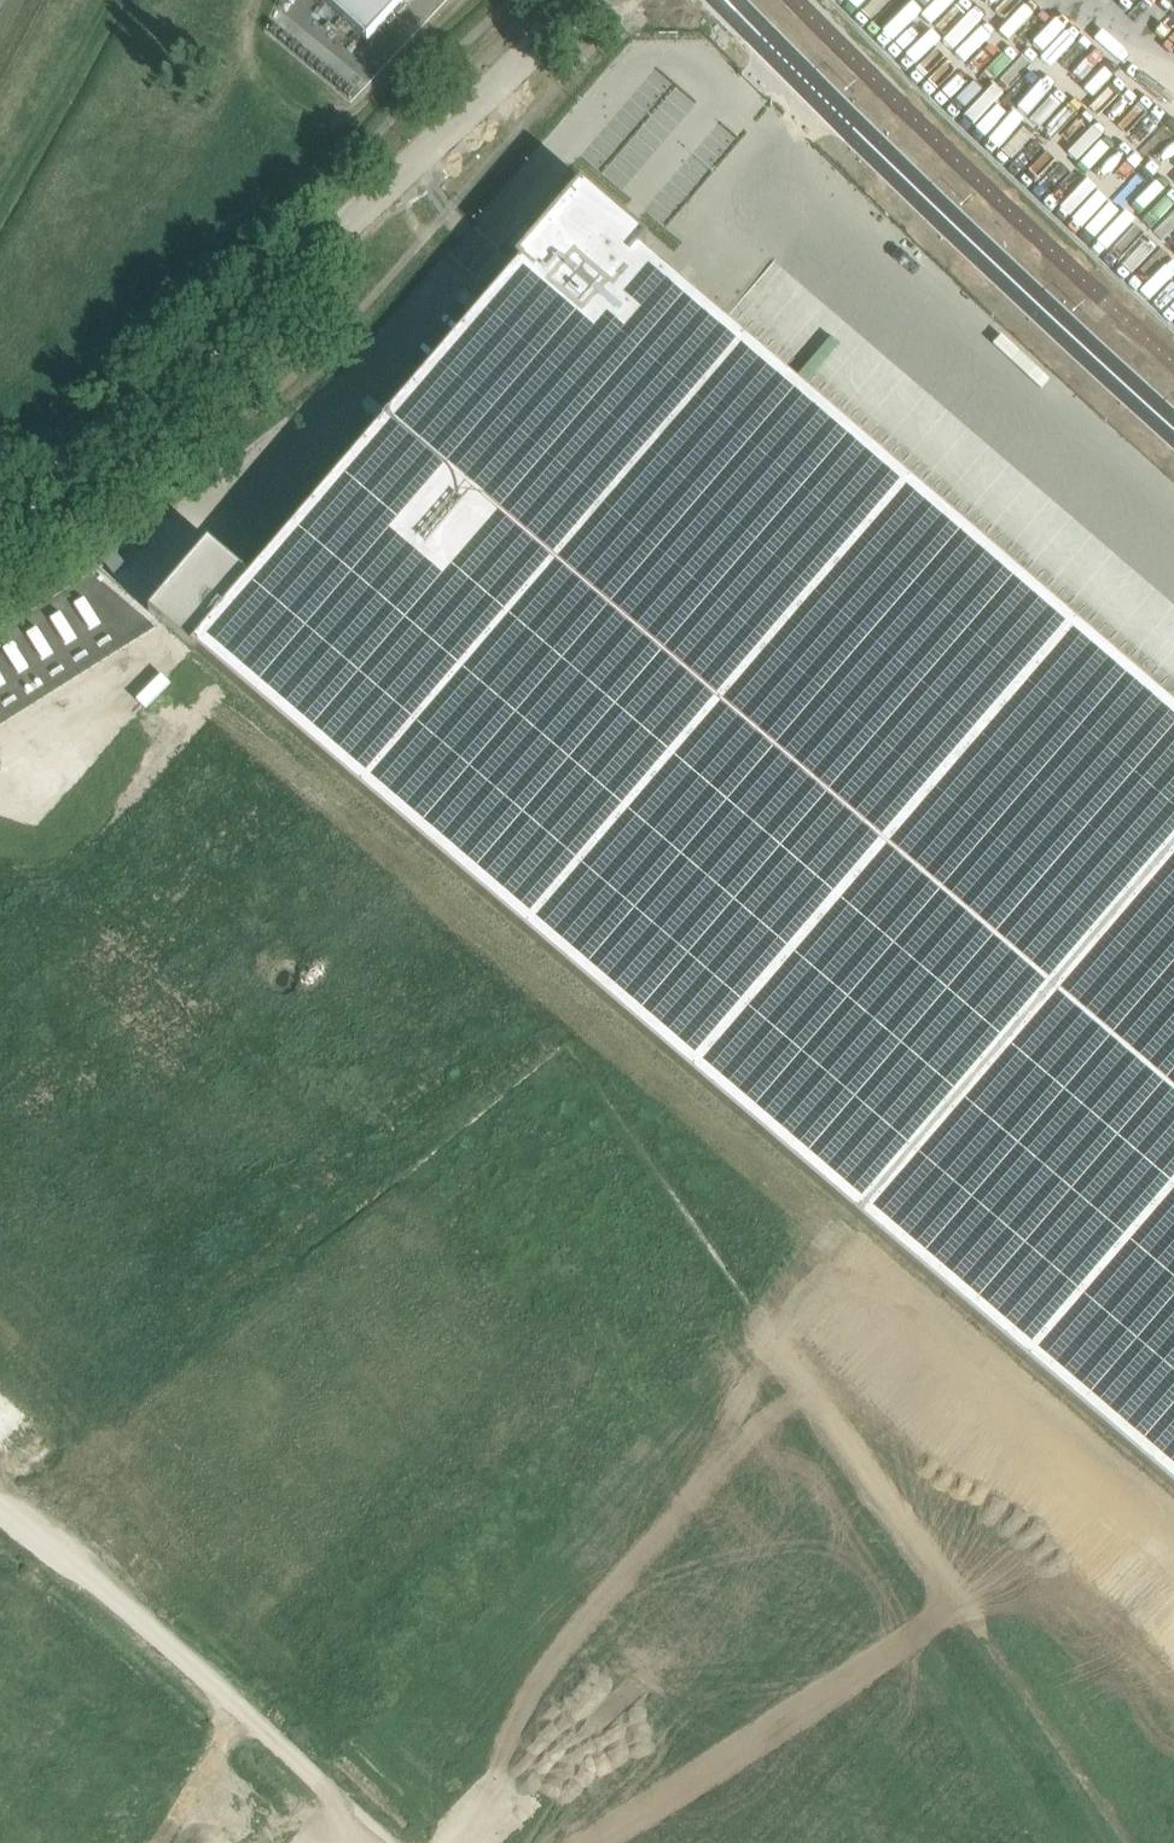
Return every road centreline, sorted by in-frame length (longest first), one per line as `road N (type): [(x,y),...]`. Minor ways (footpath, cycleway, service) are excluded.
road 1 (unclassified): [(0,521),(419,158),(581,0)]
road 2 (unclassified): [(1173,428),(911,186),(732,0)]
road 3 (unclassified): [(243,1714),(0,1508)]
road 4 (track): [(365,1842),(243,1714)]

